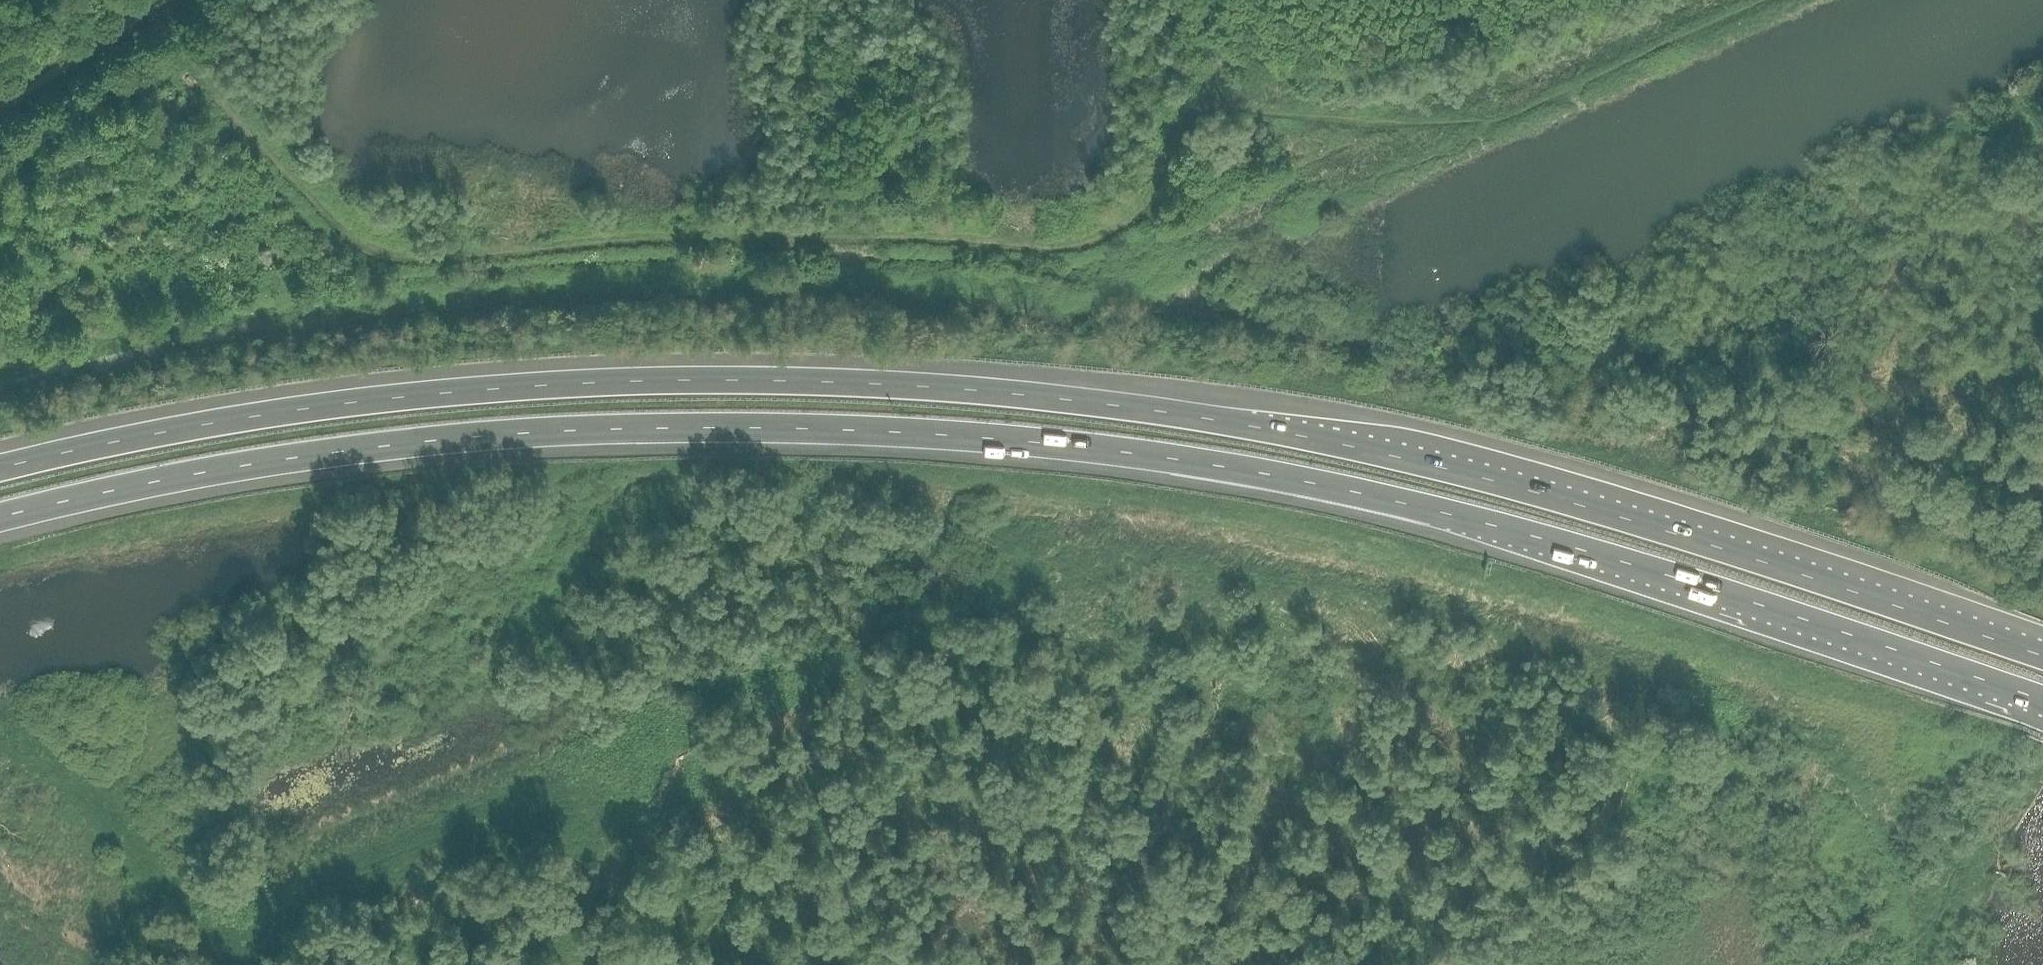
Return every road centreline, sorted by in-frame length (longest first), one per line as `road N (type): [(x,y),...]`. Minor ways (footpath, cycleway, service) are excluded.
road 1 (motorway): [(0,517),(200,474),(449,440),(727,428),(1046,443),(1224,464),(1497,527),(1670,577),(2042,706)]
road 2 (motorway): [(2042,654),(1678,535),(1386,455),(1052,397),(721,380),(566,385),(304,410),(0,468)]

